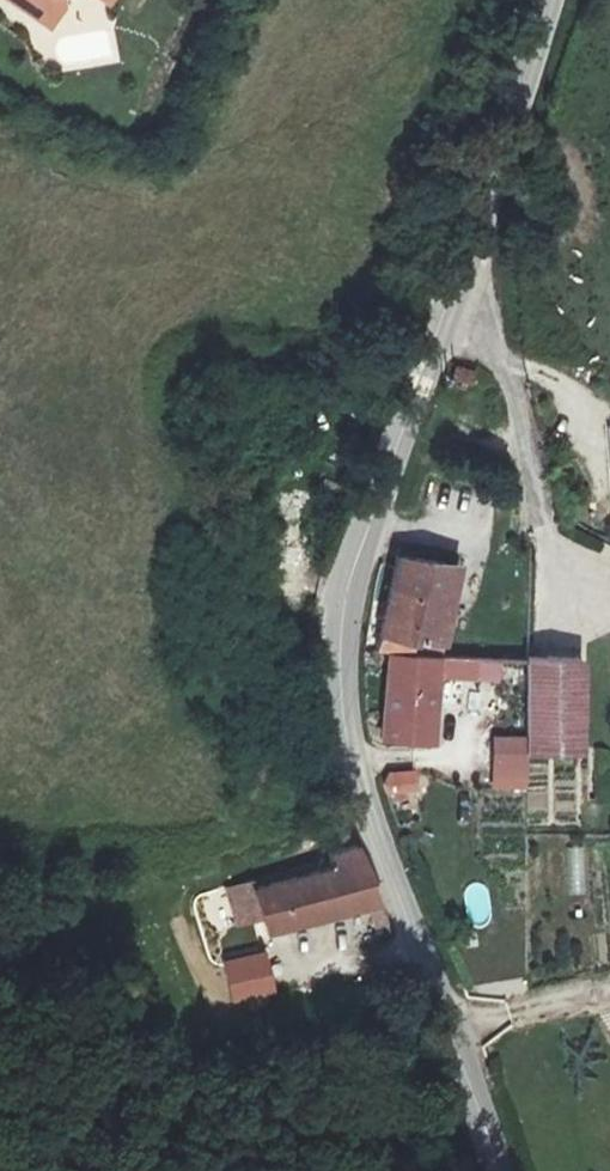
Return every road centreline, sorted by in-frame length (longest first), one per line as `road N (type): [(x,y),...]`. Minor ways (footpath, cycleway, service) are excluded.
road 1 (unclassified): [(465,302),(352,573),(340,698),(360,794),(501,1170)]
road 2 (unclassified): [(545,0),(465,302)]
road 3 (residential): [(465,302),(496,352),(541,515)]

